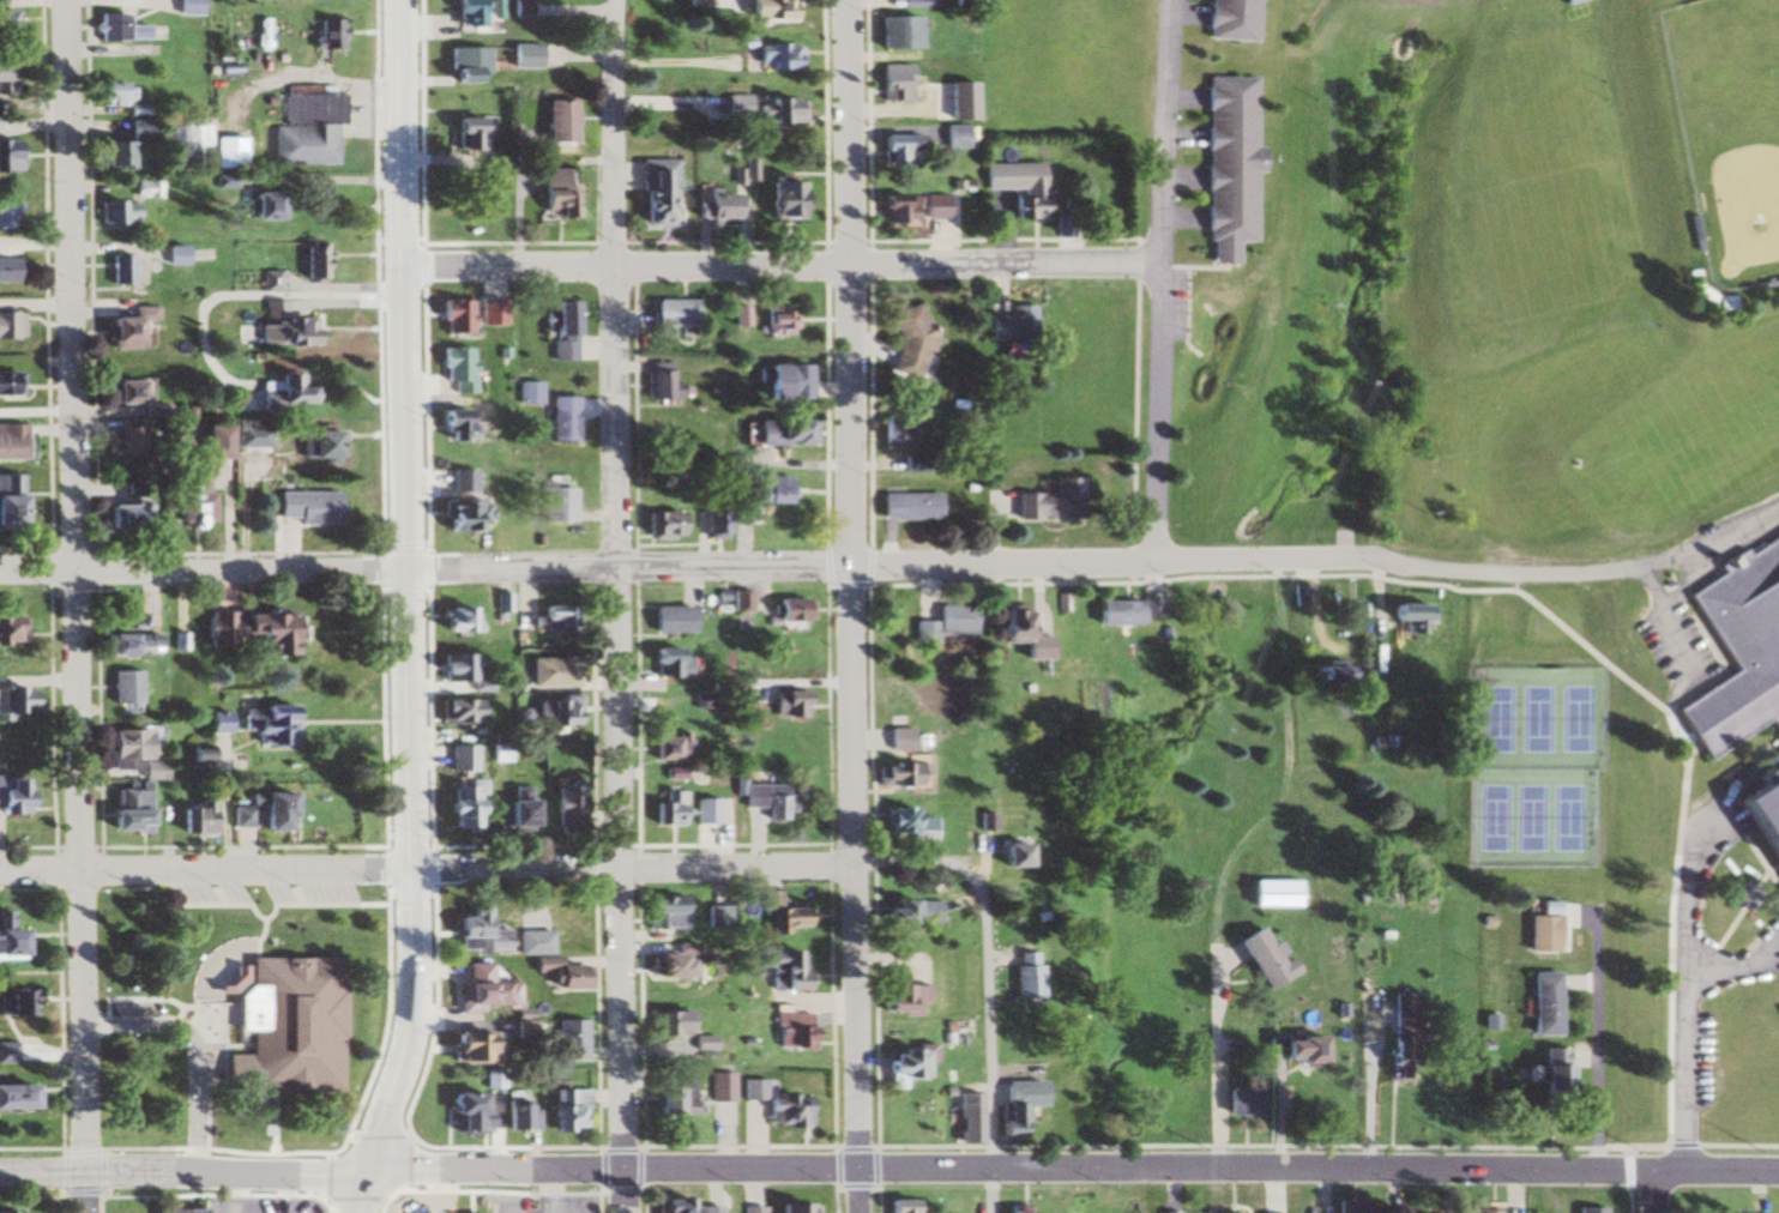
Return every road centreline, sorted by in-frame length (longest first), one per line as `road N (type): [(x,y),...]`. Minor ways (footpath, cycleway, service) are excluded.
road 1 (residential): [(87,1212),(68,0)]
road 2 (residential): [(859,1212),(843,0)]
road 3 (residential): [(626,1212),(613,0)]
road 4 (secondary): [(858,1167),(1778,1169)]
road 5 (primary): [(412,873),(399,0)]
road 6 (secondary): [(0,1173),(858,1167)]
road 7 (residential): [(1153,258),(403,266)]
road 8 (residential): [(1261,560),(619,566)]
road 9 (residential): [(1172,0),(1153,258),(1154,561)]
road 10 (residential): [(854,863),(412,873)]
road 11 (residential): [(412,873),(0,871)]
road 12 (residential): [(854,863),(958,870),(983,898),(991,1167)]
road 13 (residential): [(410,561),(0,570)]
road 14 (primary): [(359,1212),(408,1062),(412,873)]
road 15 (residential): [(619,566),(410,561)]

